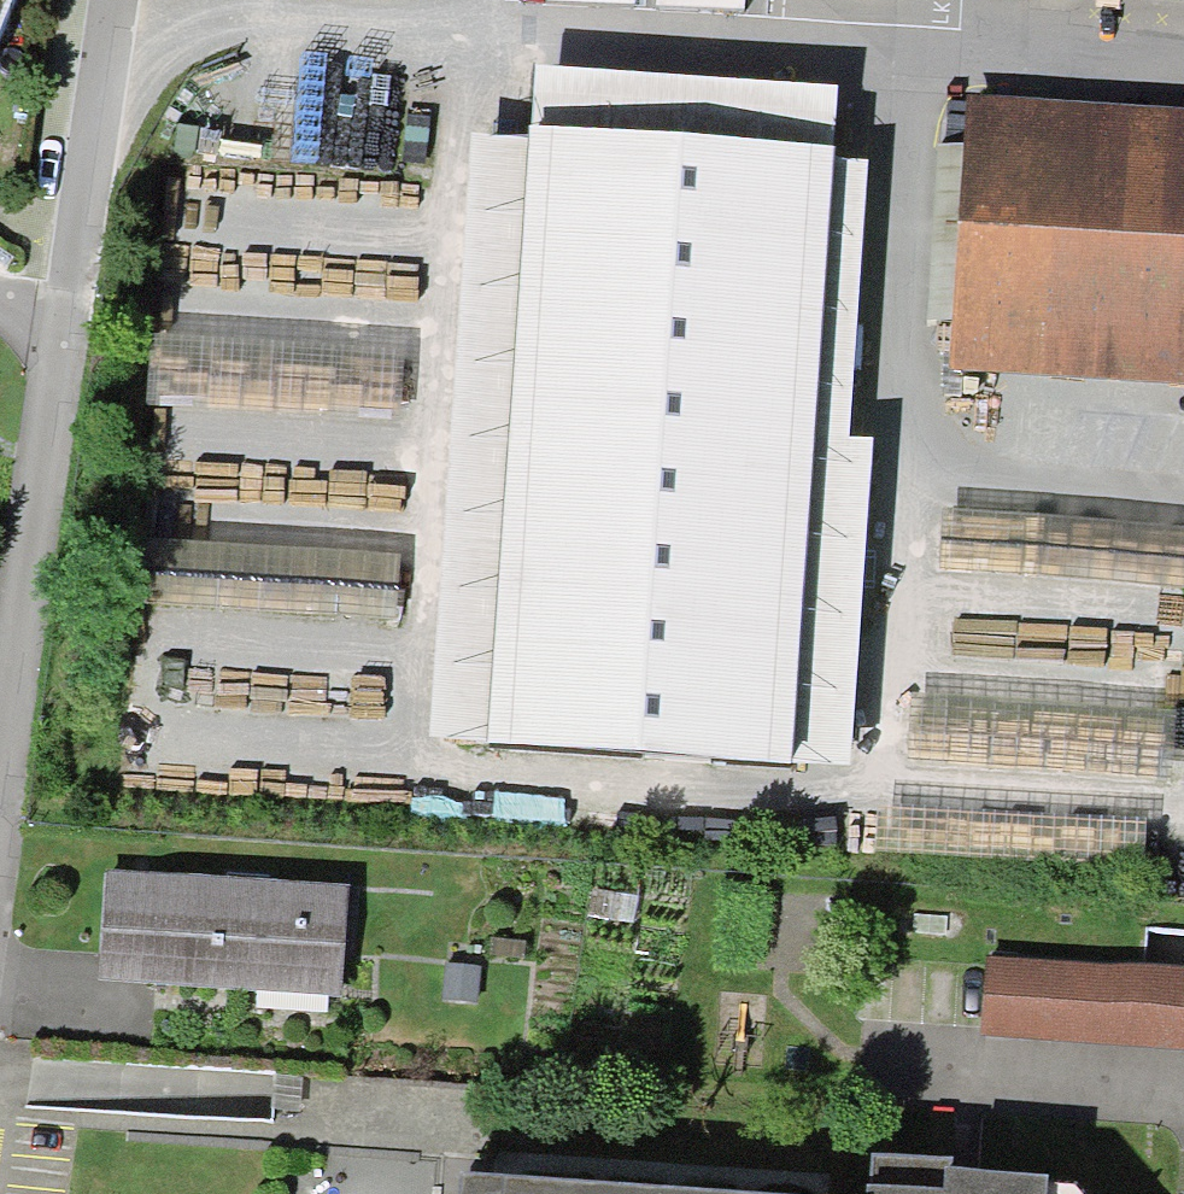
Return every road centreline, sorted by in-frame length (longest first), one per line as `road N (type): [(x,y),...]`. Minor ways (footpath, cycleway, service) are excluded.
road 1 (residential): [(0,772),(67,302)]
road 2 (residential): [(67,302),(111,0)]

